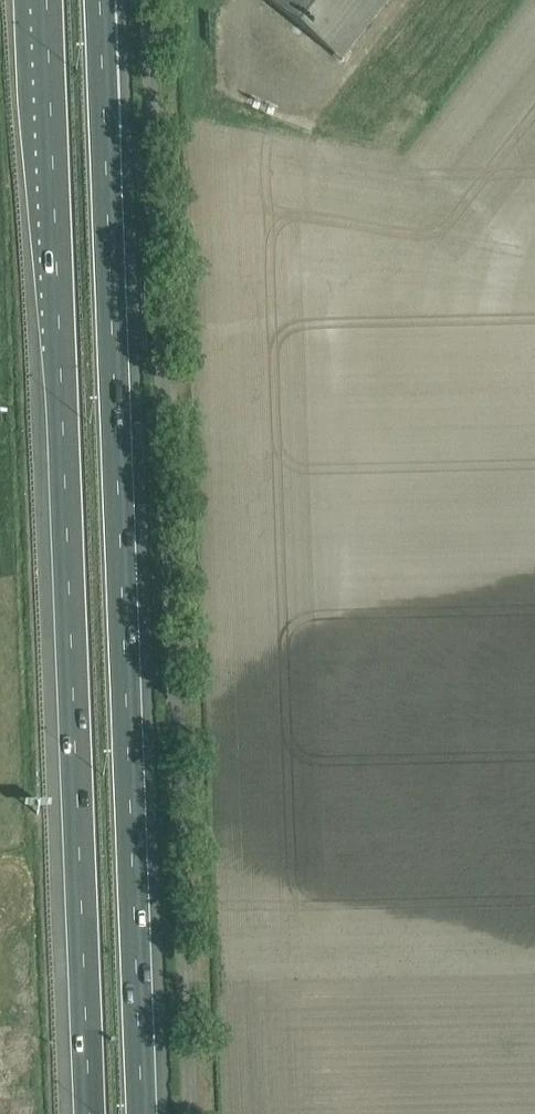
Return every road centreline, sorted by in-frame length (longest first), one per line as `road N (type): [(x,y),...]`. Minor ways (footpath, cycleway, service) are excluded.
road 1 (motorway): [(142,1113),(99,0)]
road 2 (motorway): [(48,0),(90,1113)]
road 3 (unclassified): [(191,1113),(150,0)]

